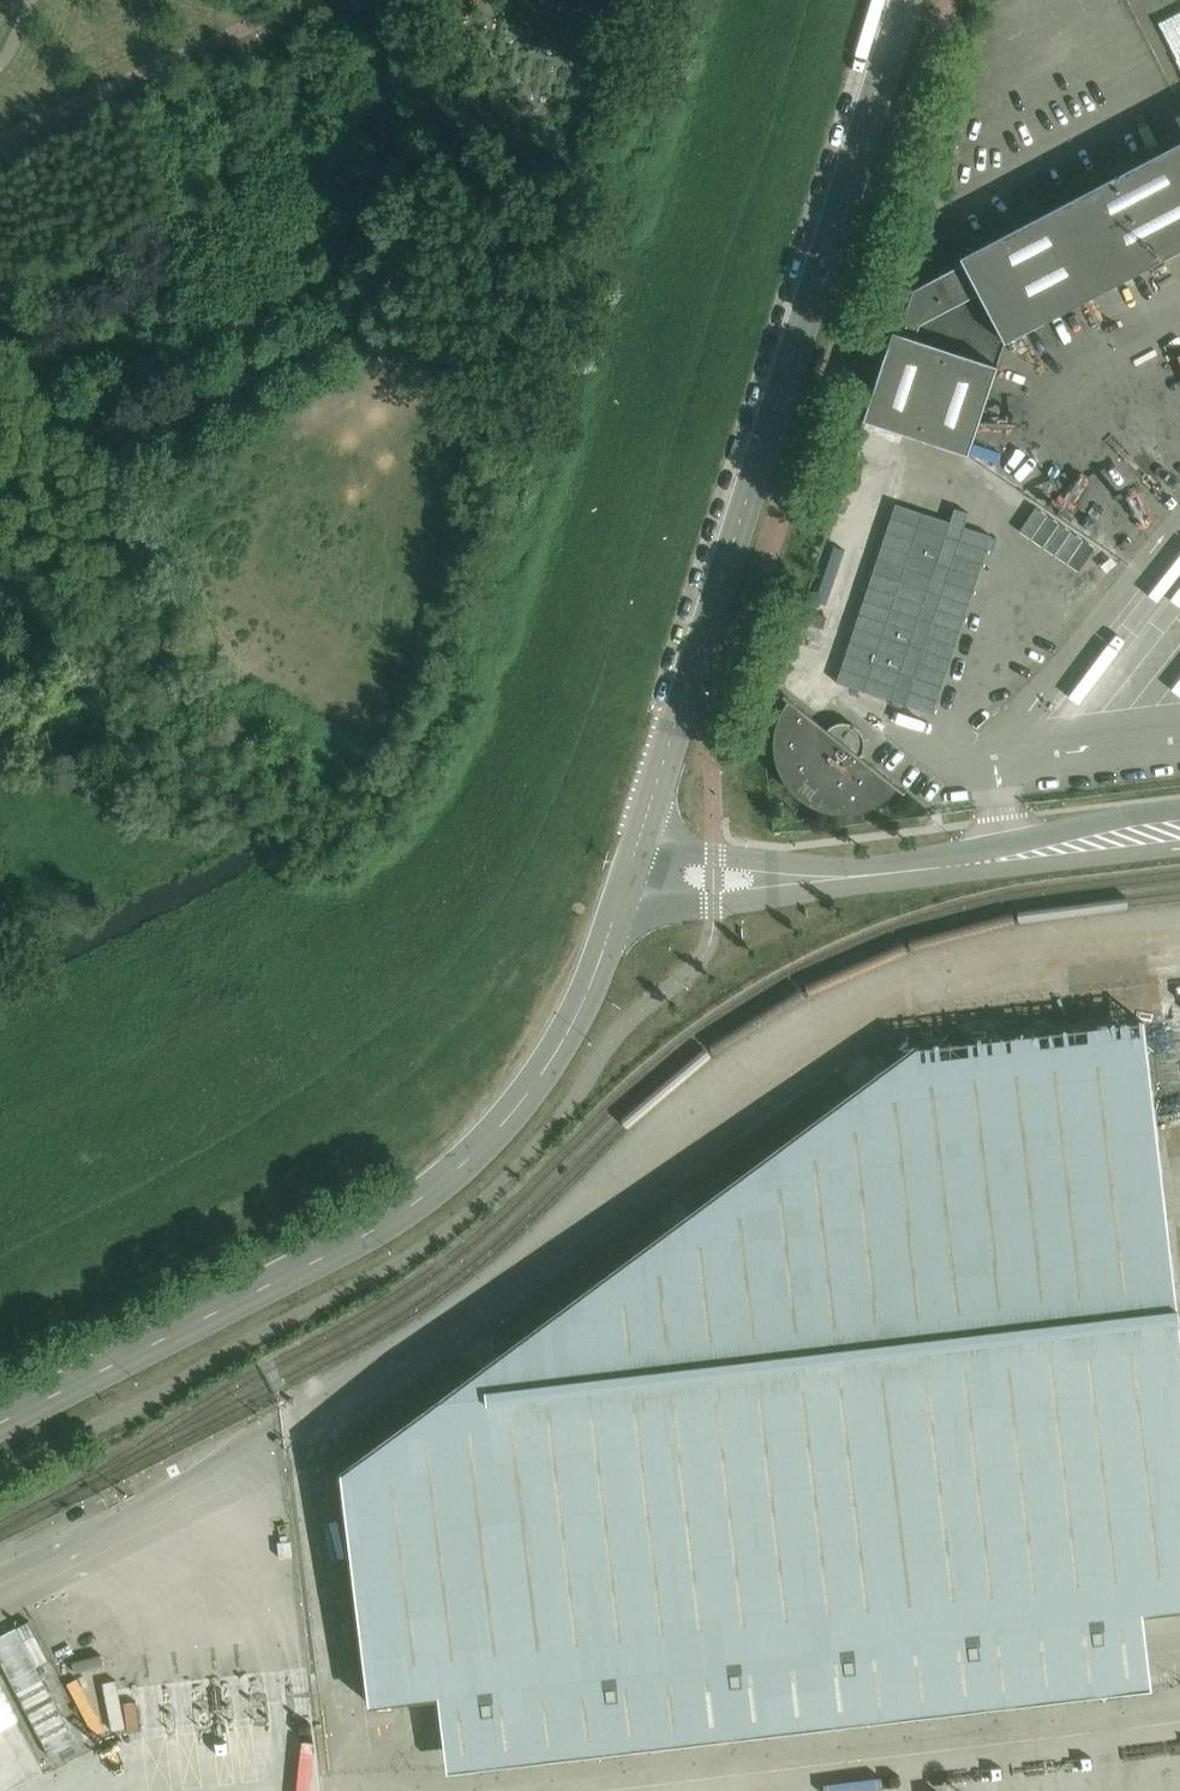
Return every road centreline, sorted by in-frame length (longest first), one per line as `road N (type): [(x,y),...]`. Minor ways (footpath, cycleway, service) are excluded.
road 1 (tertiary): [(631,874),(907,0)]
road 2 (tertiary): [(0,1424),(325,1258),(466,1165),(519,1107),(576,1022),(631,874)]
road 3 (unclassified): [(1179,839),(850,878),(631,874)]

